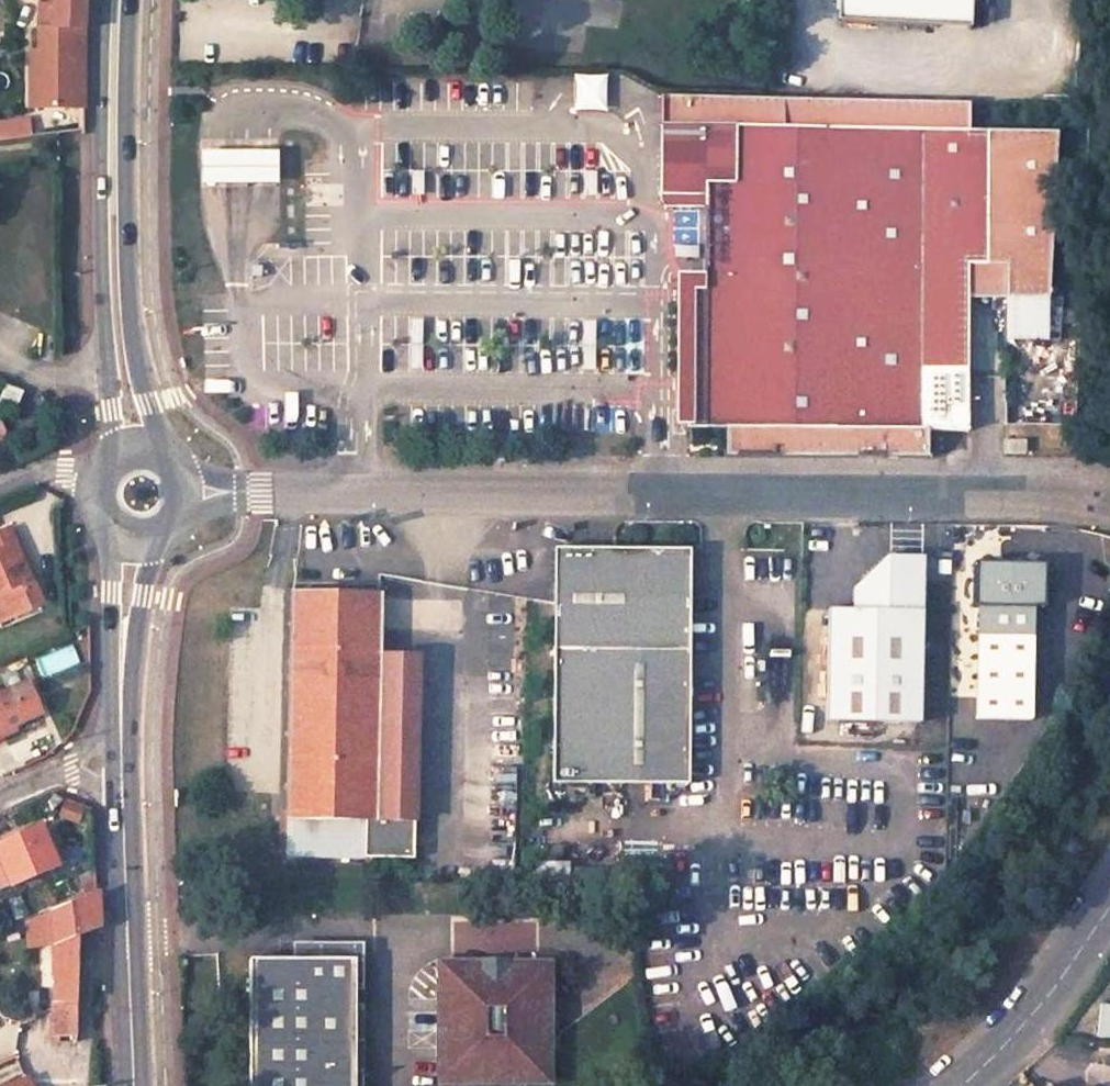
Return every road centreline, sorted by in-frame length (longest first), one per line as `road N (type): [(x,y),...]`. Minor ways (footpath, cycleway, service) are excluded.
road 1 (unclassified): [(193,493),(651,490),(1109,502)]
road 2 (secondary): [(123,372),(116,309),(117,0)]
road 3 (secondary): [(132,1085),(124,739)]
road 4 (residential): [(928,1085),(1024,998),(1109,900)]
road 5 (secondary): [(124,739),(122,655),(134,539)]
road 6 (residential): [(0,793),(124,739)]
road 7 (residential): [(0,359),(69,373),(123,372)]

